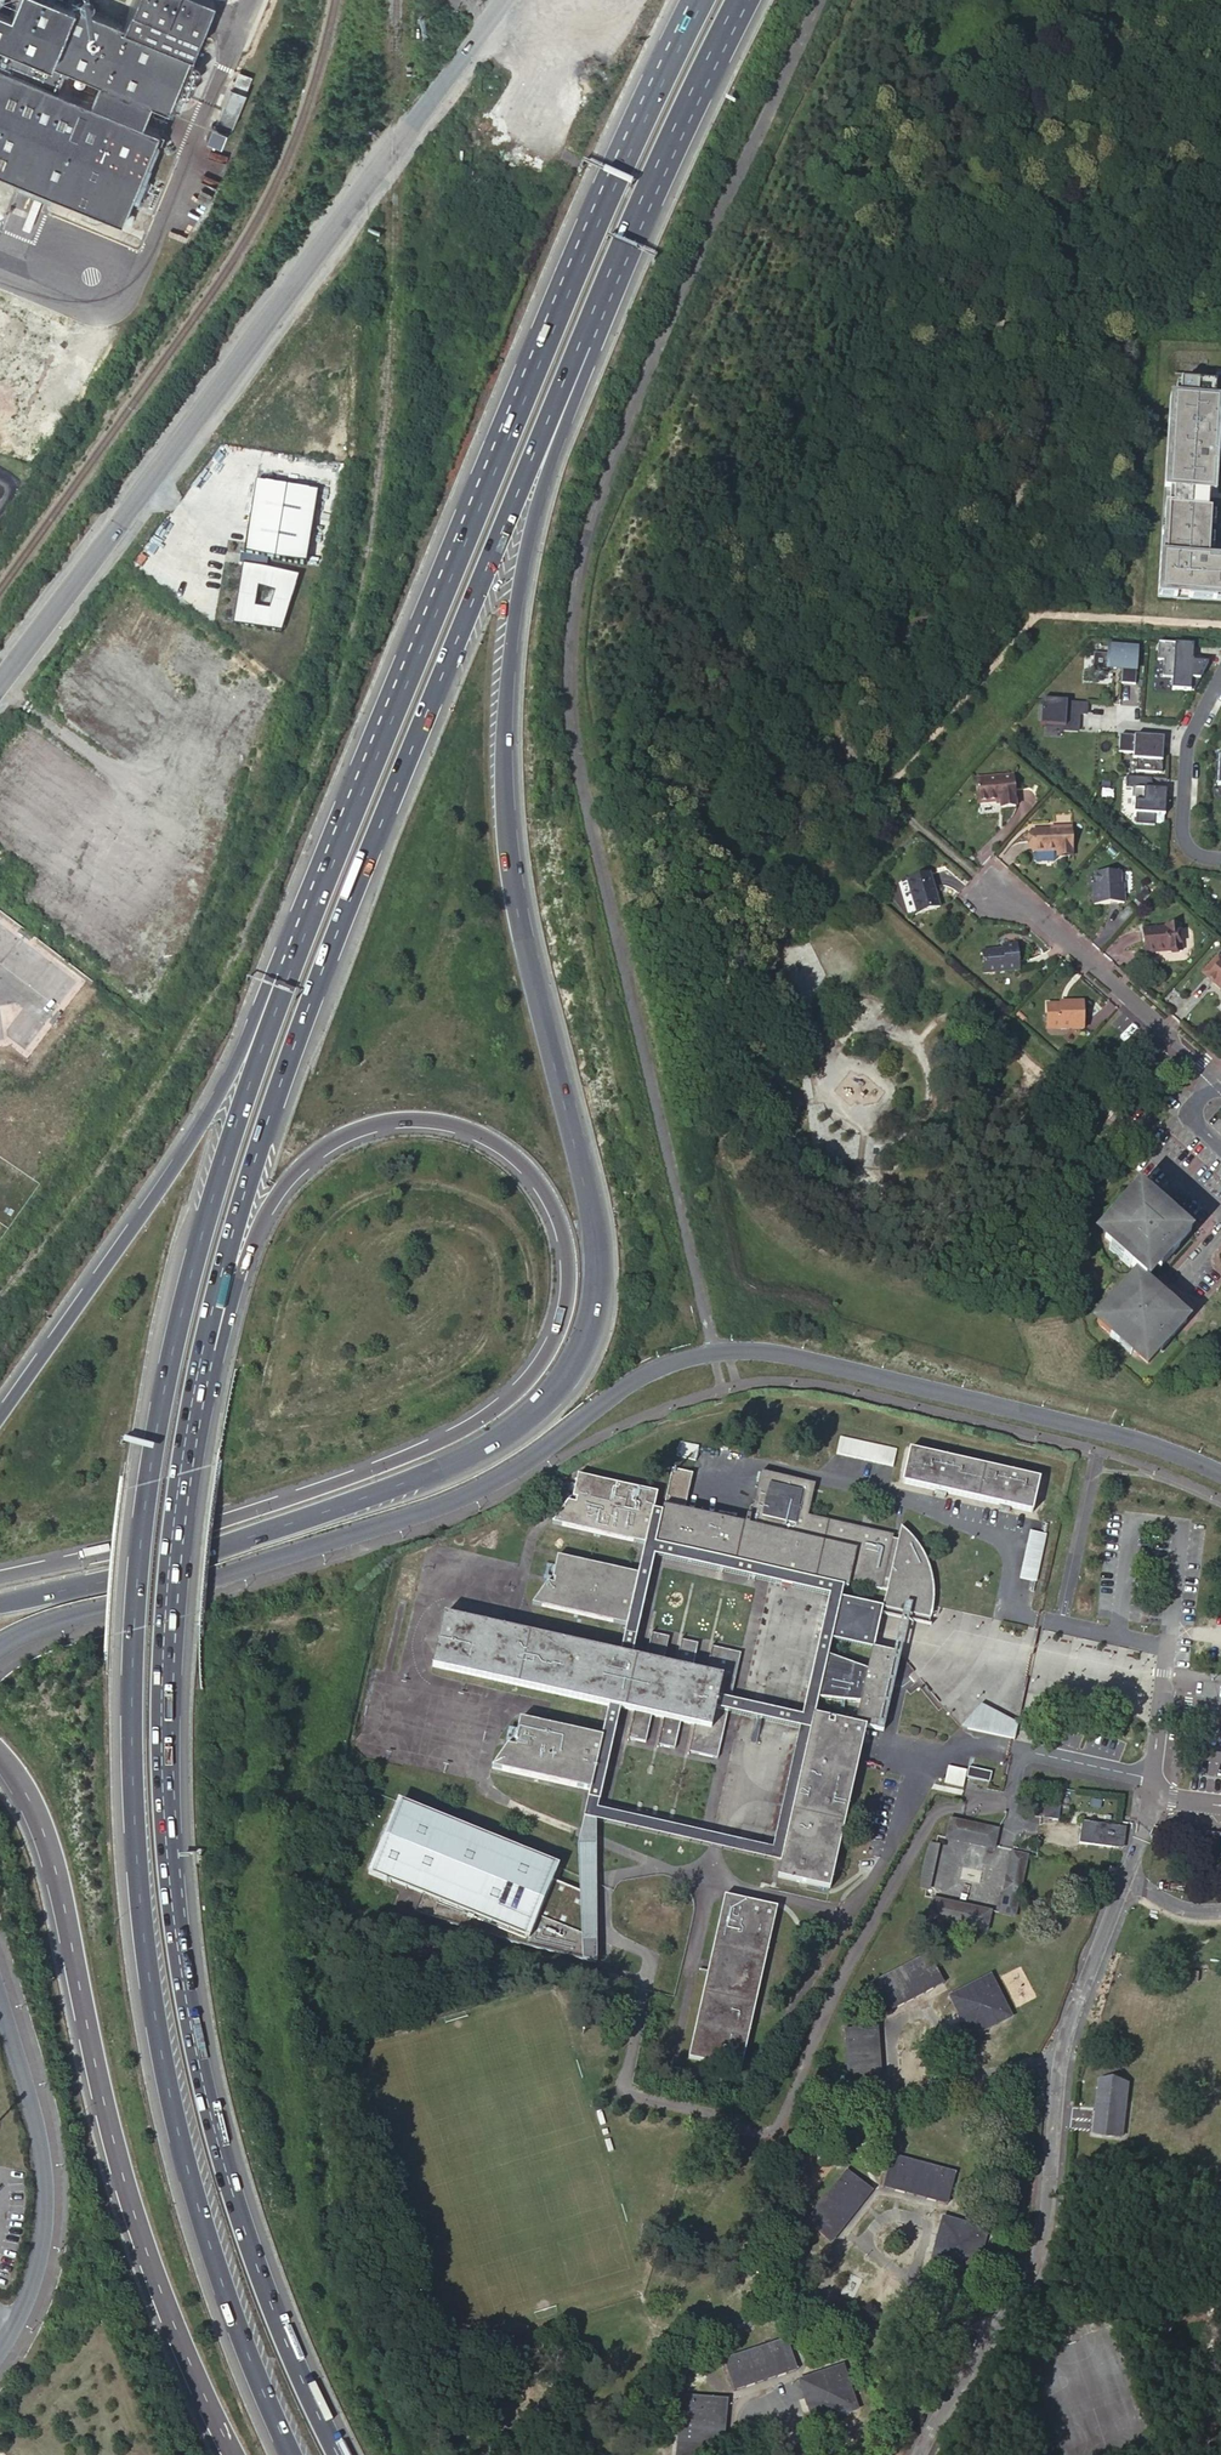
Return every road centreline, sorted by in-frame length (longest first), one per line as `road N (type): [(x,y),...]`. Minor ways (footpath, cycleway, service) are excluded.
road 1 (trunk): [(0,1605),(190,1556),(422,1474),(518,1421),(559,1377),(584,1332),(594,1255),(587,1194),(504,832),(508,642),(529,537),(579,383),(576,339)]
road 2 (trunk): [(287,978),(232,1118),(193,1251),(146,1479),(132,1641),(129,1839),(154,2026),(184,2175),(290,2454)]
road 3 (trunk): [(203,1350),(259,1215),(295,1163),(349,1128),(405,1116),(480,1132),(536,1180),(556,1218),(564,1302),(549,1339),(523,1380),(472,1422),(274,1503),(0,1575)]
road 4 (trunk): [(332,2454),(281,2342),(222,2169),(170,1926),(158,1777),(163,1637),(203,1350)]
road 5 (trunk): [(203,1350),(225,1244),(287,1047),(576,339)]
road 6 (trunk): [(698,0),(578,253),(287,978)]
road 7 (tertiary): [(0,680),(504,0)]
road 8 (trunk): [(0,1756),(27,1794),(54,1878),(117,2178),(163,2314),(231,2454)]
road 9 (unclassified): [(924,2454),(1044,2251),(1063,2055),(1149,1823),(1152,1795)]
road 10 (trunk): [(287,978),(259,1006),(187,1145),(0,1408)]
road 11 (trunk): [(576,339),(737,0)]
road 12 (residential): [(989,890),(1032,914),(1220,1083)]
road 13 (residential): [(1220,856),(1199,854),(1176,832),(1188,735),(1220,673)]

